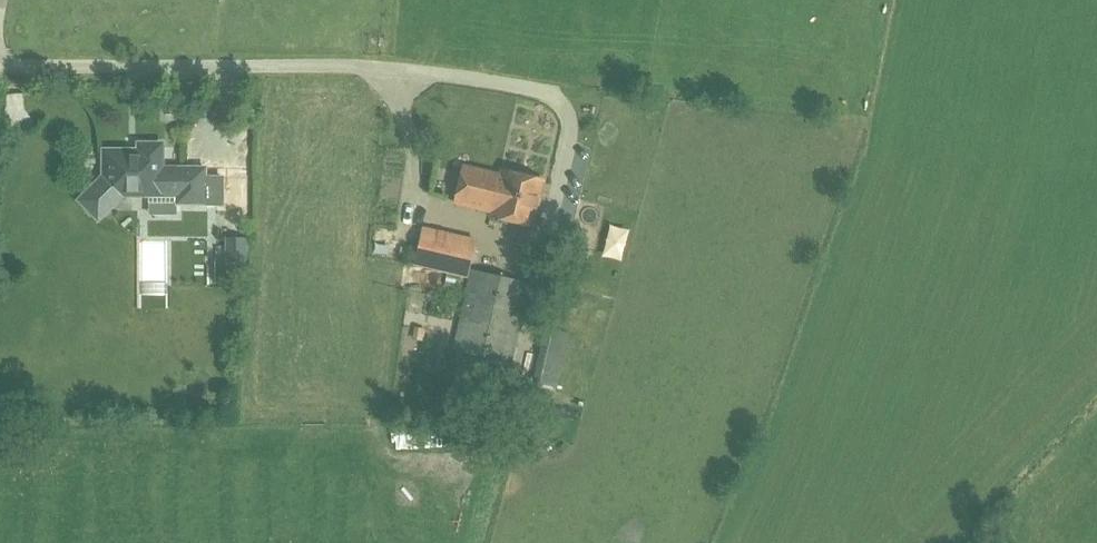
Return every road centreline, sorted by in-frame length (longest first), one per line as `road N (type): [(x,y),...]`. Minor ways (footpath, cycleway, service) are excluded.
road 1 (unclassified): [(390,69),(0,64)]

